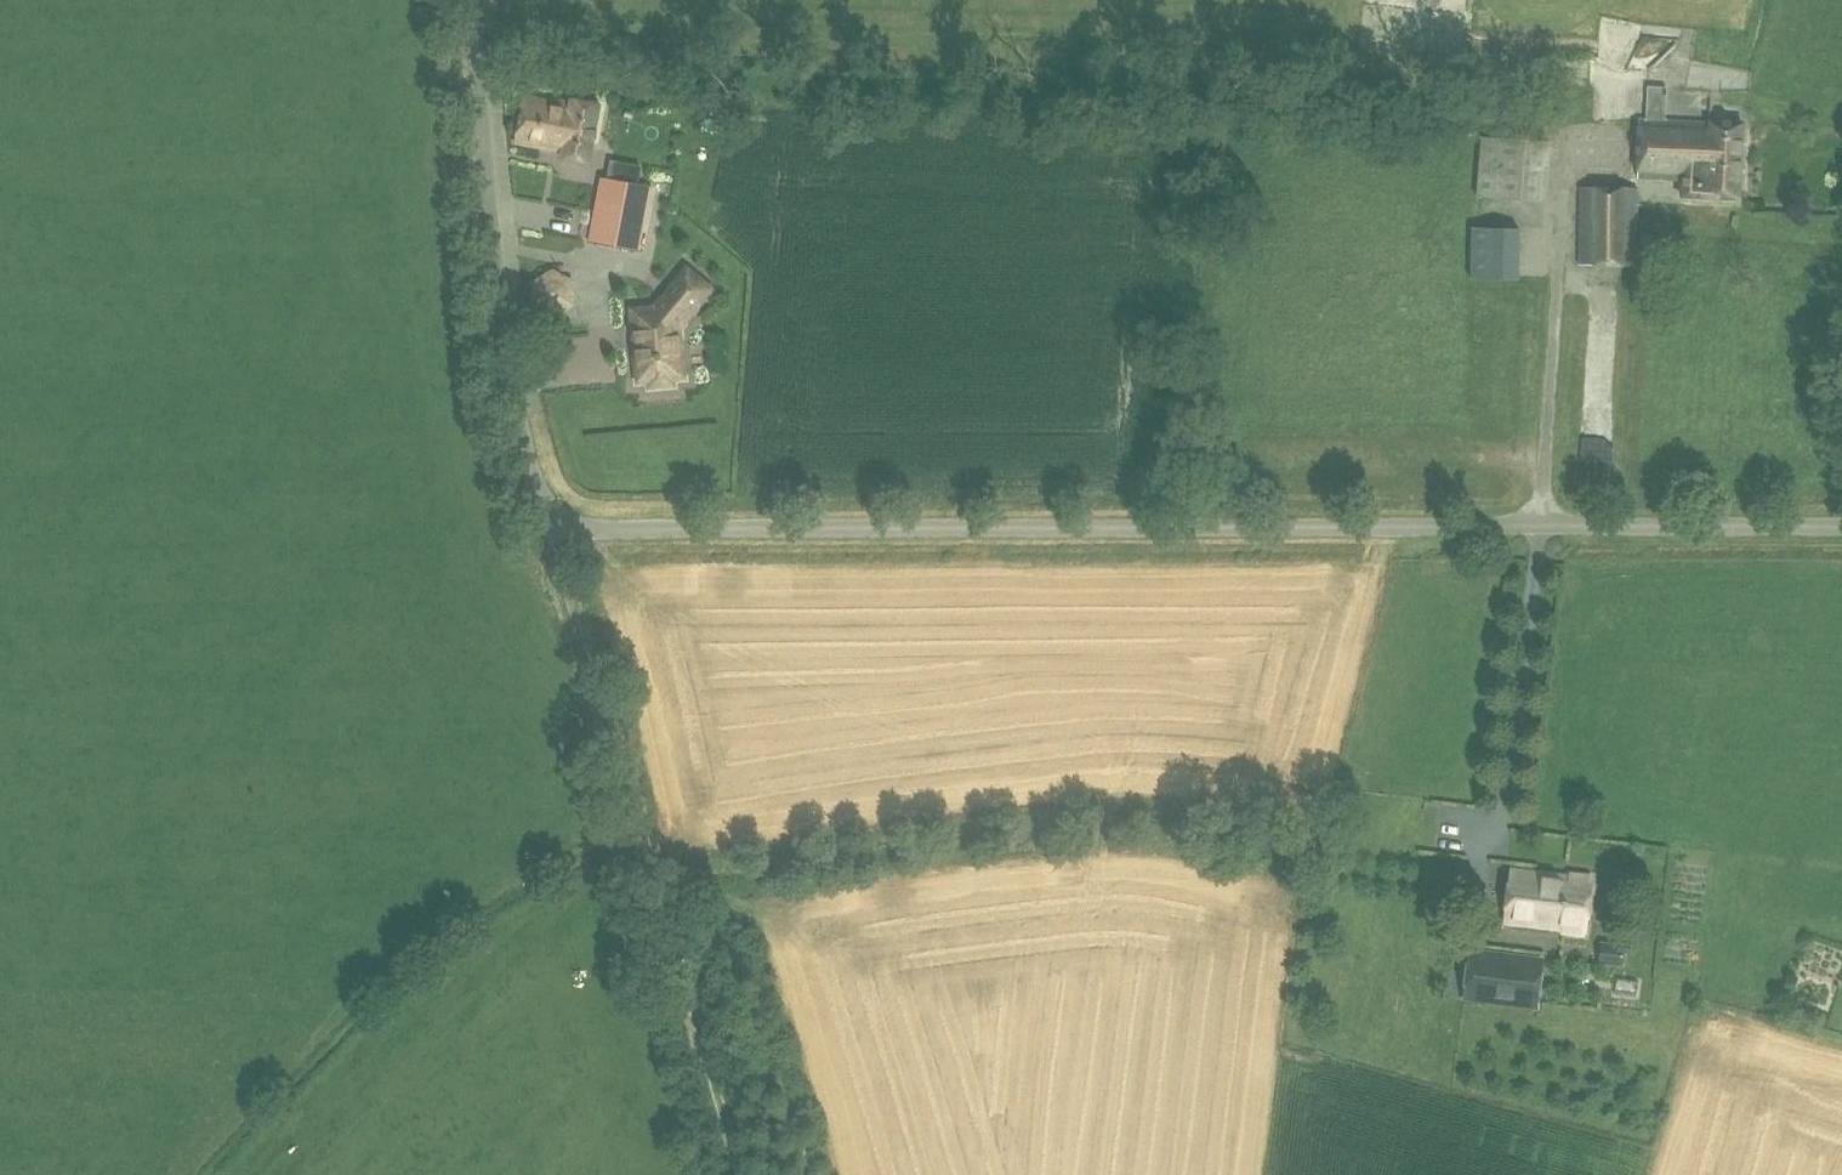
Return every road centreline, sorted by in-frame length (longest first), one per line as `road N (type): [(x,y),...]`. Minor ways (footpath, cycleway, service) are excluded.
road 1 (unclassified): [(1841,531),(558,527),(526,385),(480,0)]
road 2 (track): [(558,527),(548,540),(740,1174)]

